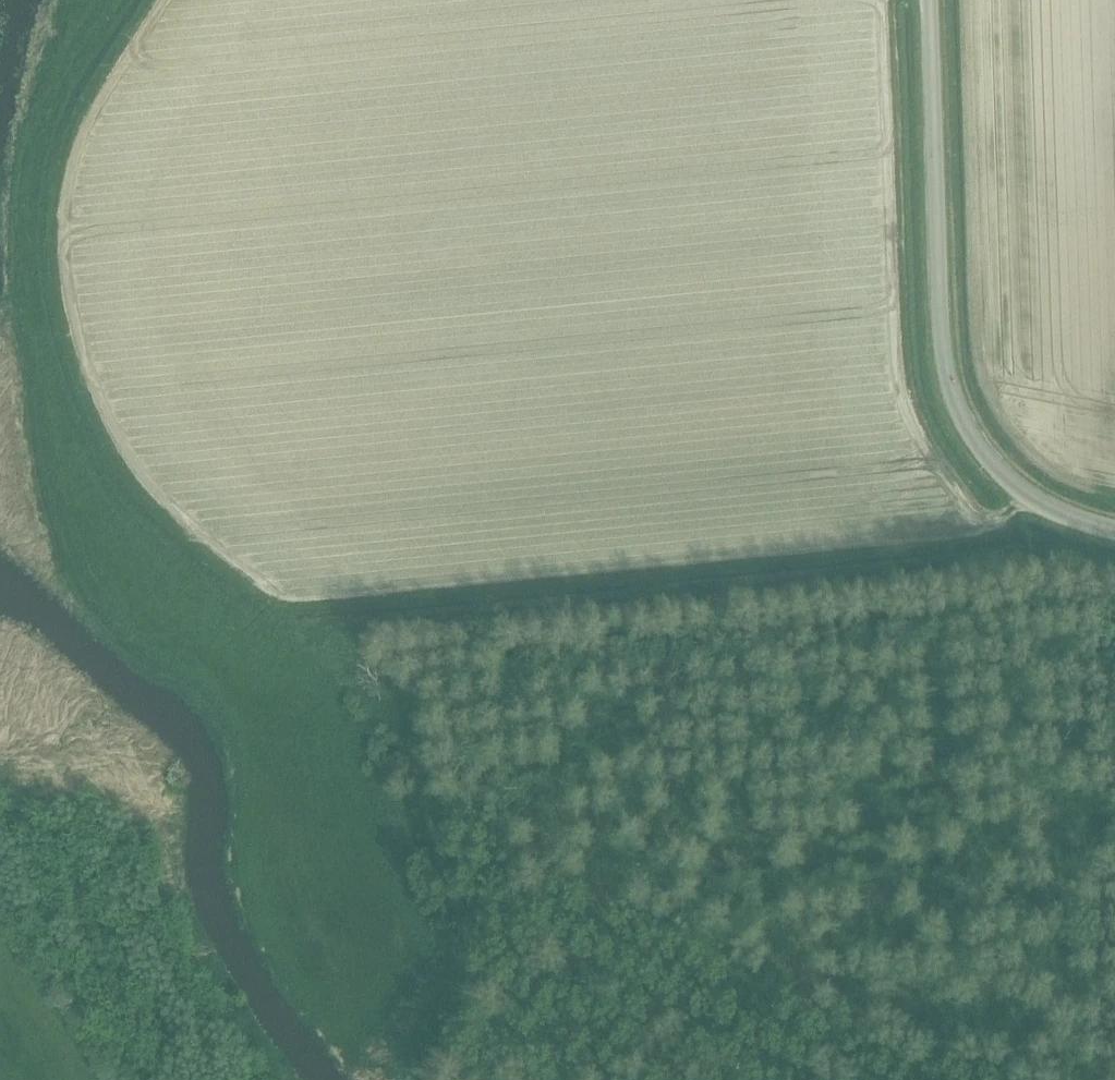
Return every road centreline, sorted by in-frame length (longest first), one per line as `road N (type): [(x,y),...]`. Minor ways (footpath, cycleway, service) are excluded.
road 1 (tertiary): [(1114,530),(1058,512),(1008,477),(986,456),(951,394),(930,0)]

